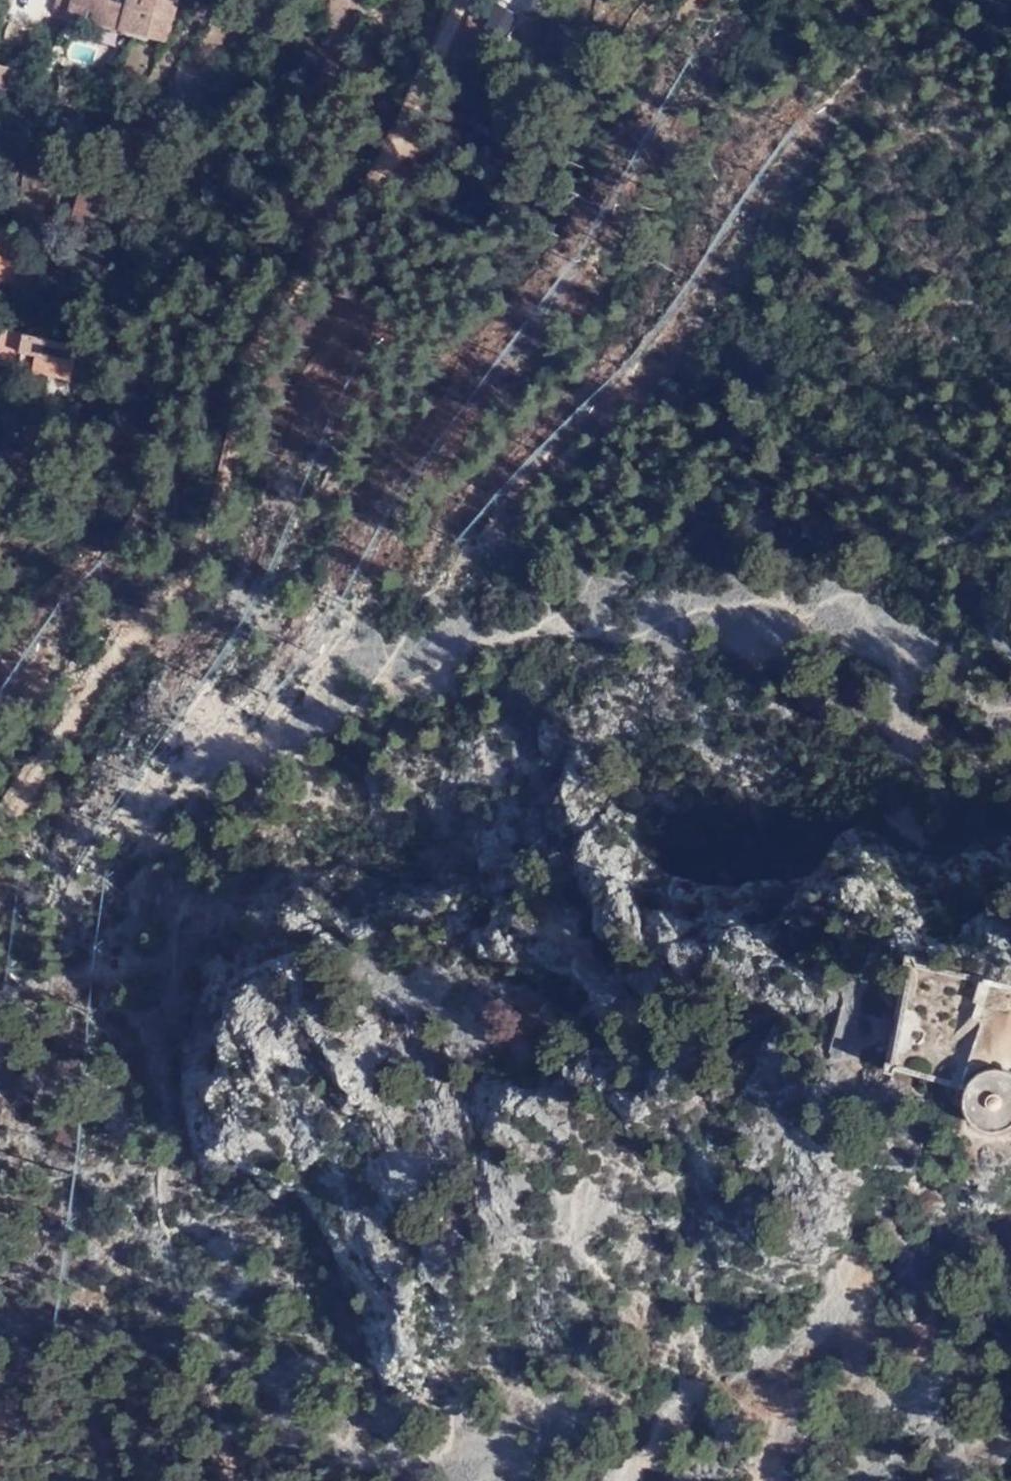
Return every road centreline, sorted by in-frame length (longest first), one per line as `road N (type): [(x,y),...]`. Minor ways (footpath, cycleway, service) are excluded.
road 1 (track): [(0,808),(87,684),(194,582),(246,380)]
road 2 (track): [(462,0),(348,246),(271,330),(246,380)]

